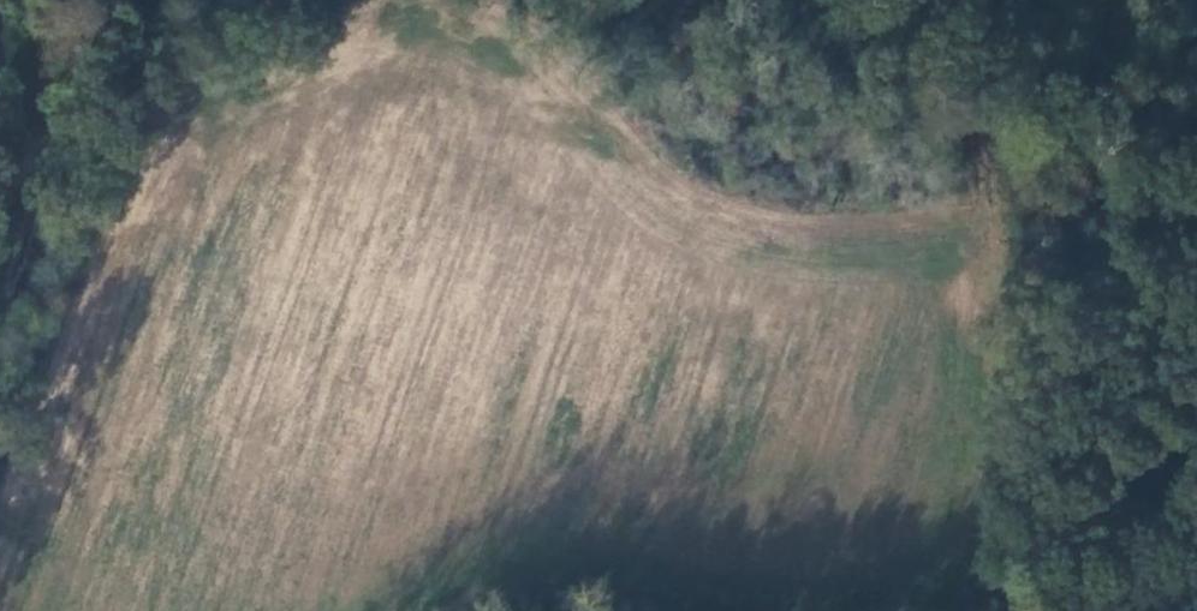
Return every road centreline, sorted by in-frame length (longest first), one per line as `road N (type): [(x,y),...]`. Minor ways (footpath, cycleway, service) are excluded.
road 1 (track): [(22,0),(43,184),(0,286)]

